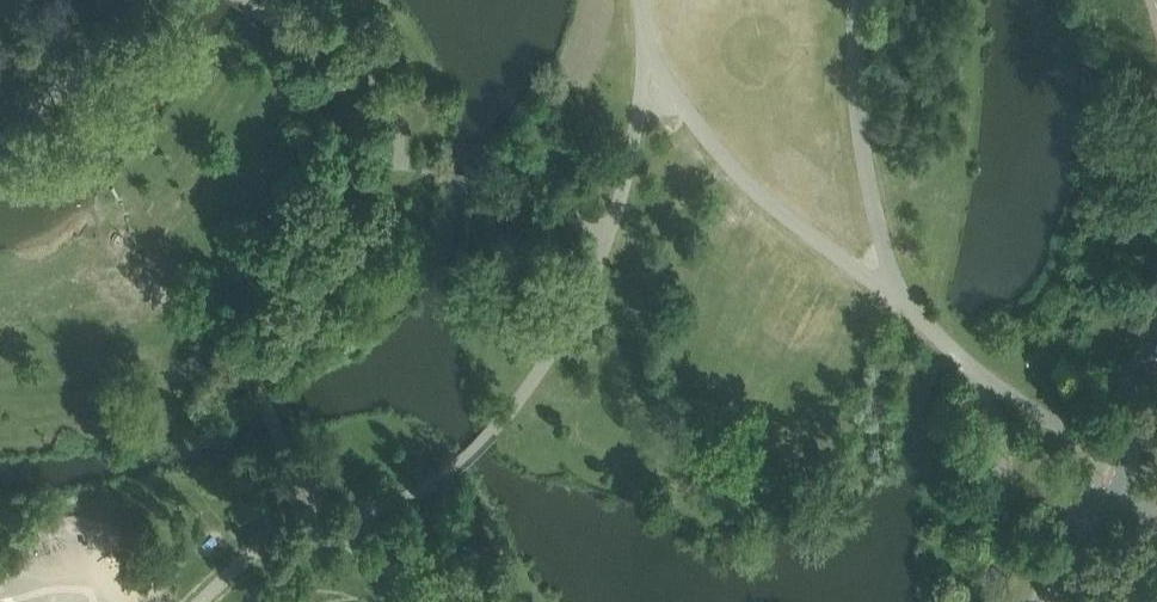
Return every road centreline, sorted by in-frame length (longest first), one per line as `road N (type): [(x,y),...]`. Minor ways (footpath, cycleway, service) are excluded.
road 1 (tertiary): [(1121,491),(1073,601)]

